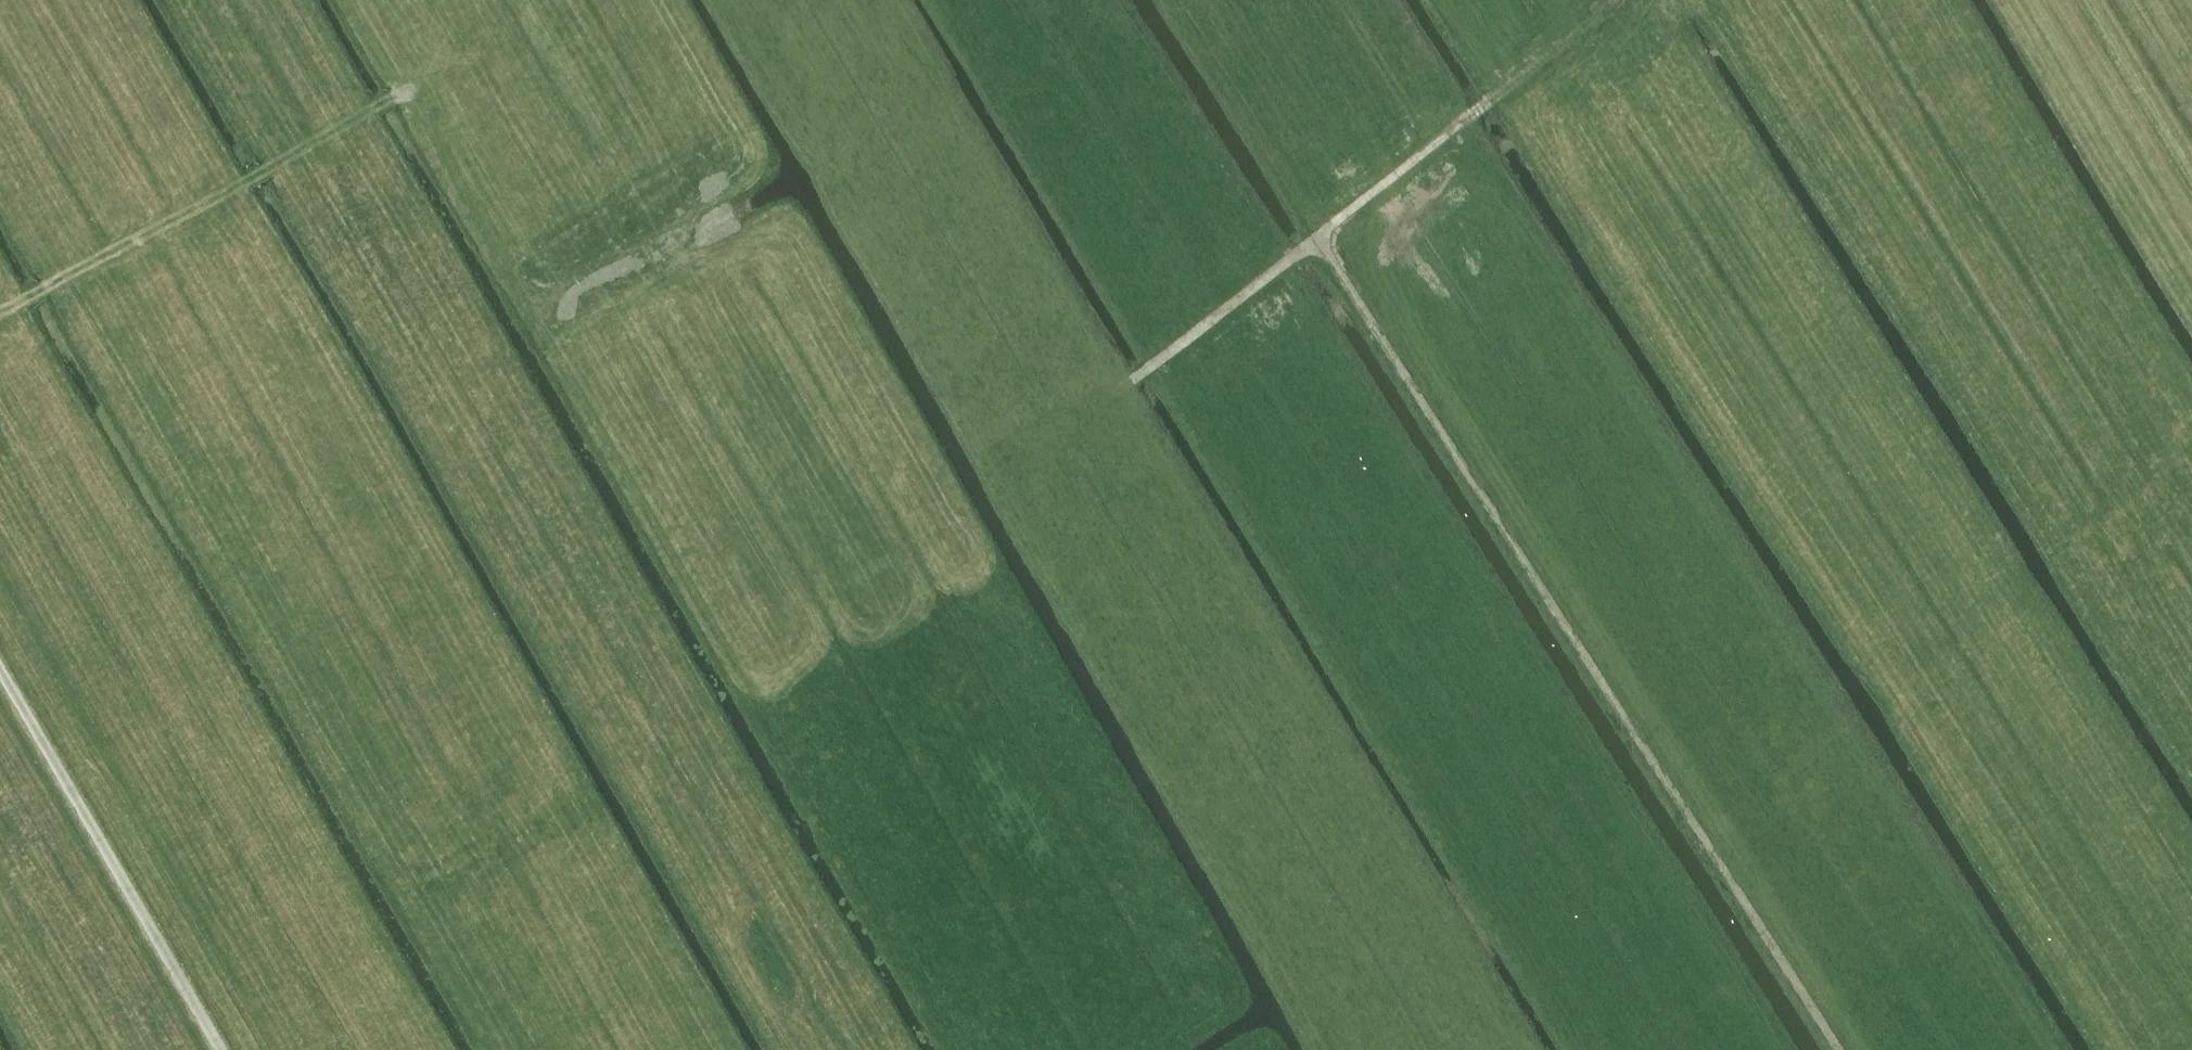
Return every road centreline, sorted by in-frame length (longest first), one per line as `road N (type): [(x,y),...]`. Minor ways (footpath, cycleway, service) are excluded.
road 1 (track): [(1837,1049),(1319,240)]
road 2 (track): [(0,308),(409,91)]
road 3 (track): [(1133,381),(1491,100)]
road 4 (track): [(222,1049),(0,667)]

